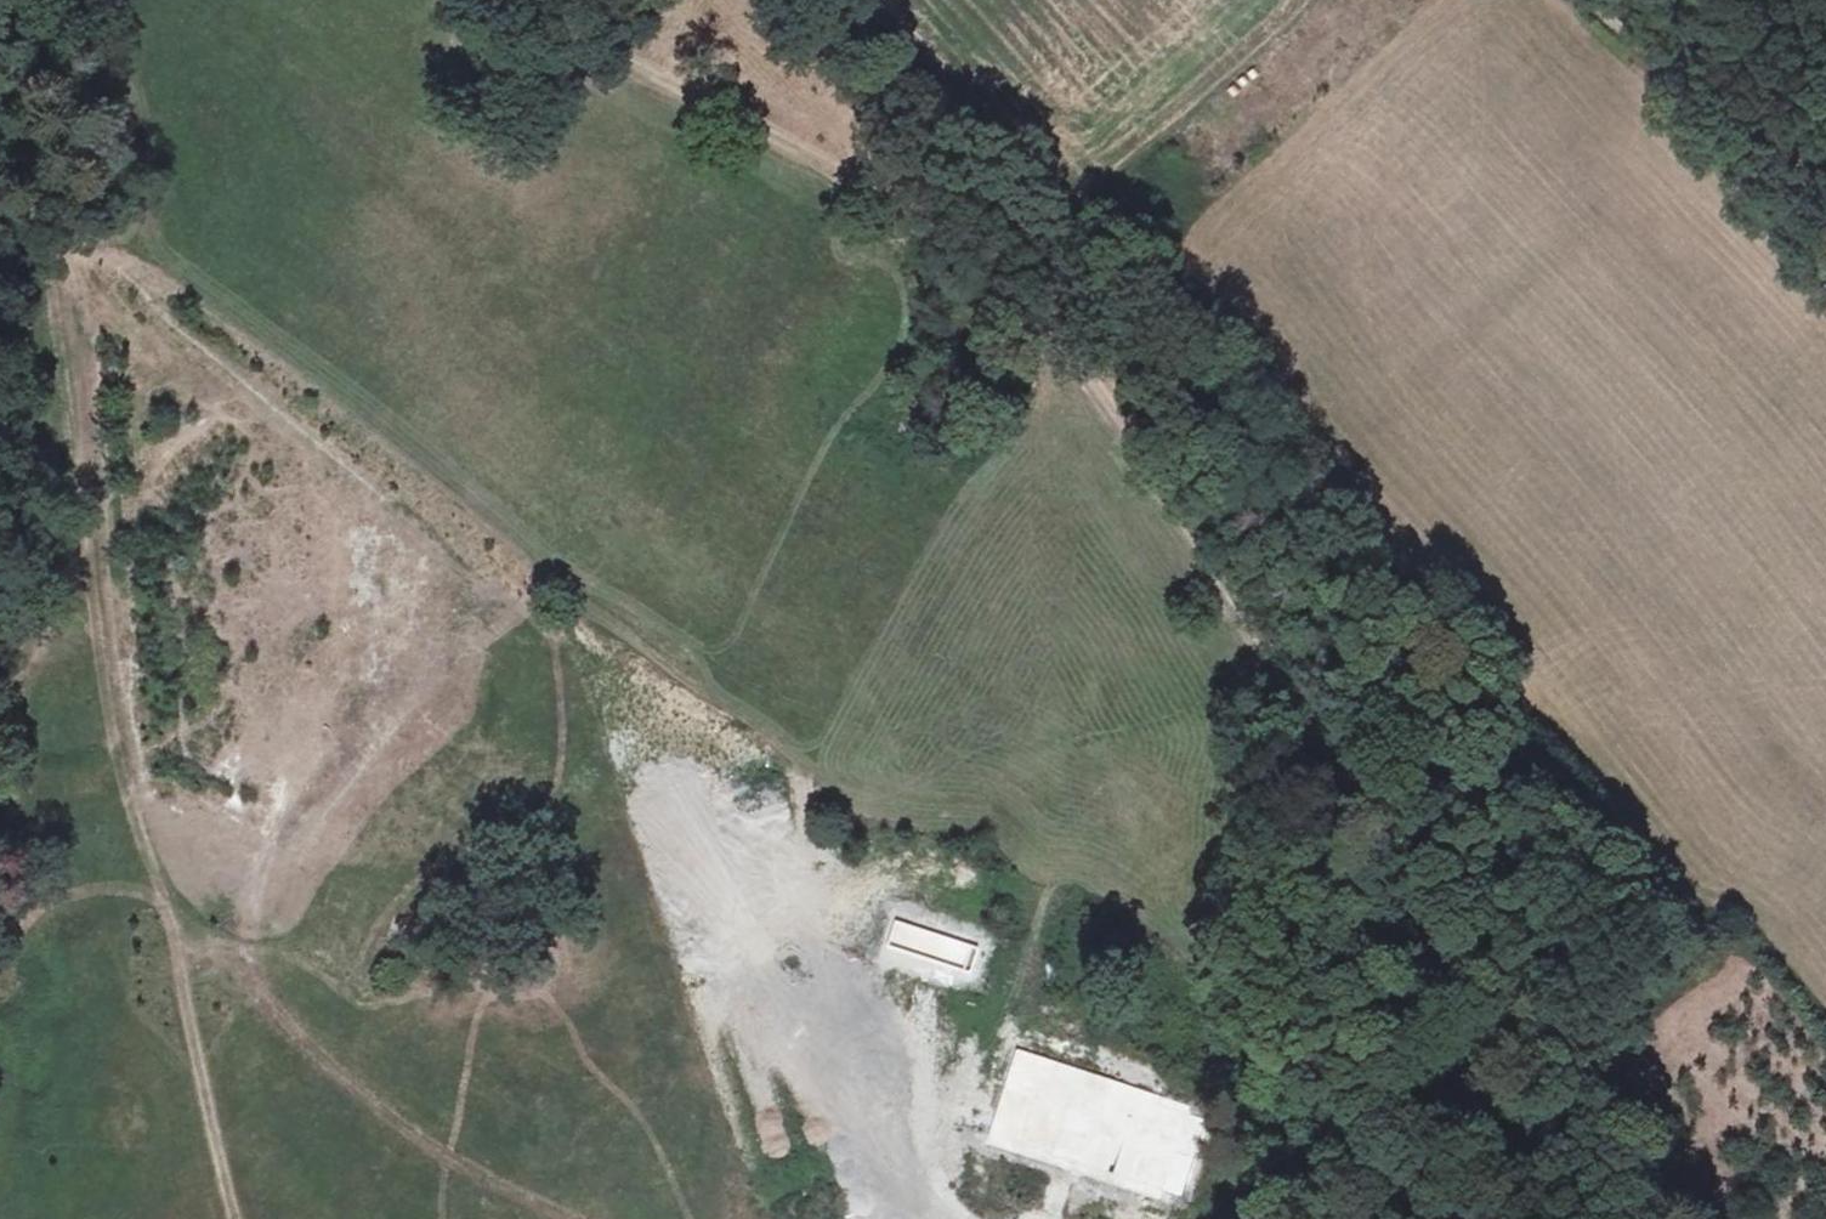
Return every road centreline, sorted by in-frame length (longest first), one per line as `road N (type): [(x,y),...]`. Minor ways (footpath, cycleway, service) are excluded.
road 1 (track): [(19,0),(90,444),(112,701),(152,892),(244,995),(379,1115),(564,1218)]
road 2 (track): [(317,742),(214,1122),(233,1218)]
road 3 (track): [(818,159),(509,0)]
road 4 (track): [(1618,0),(1825,204)]

